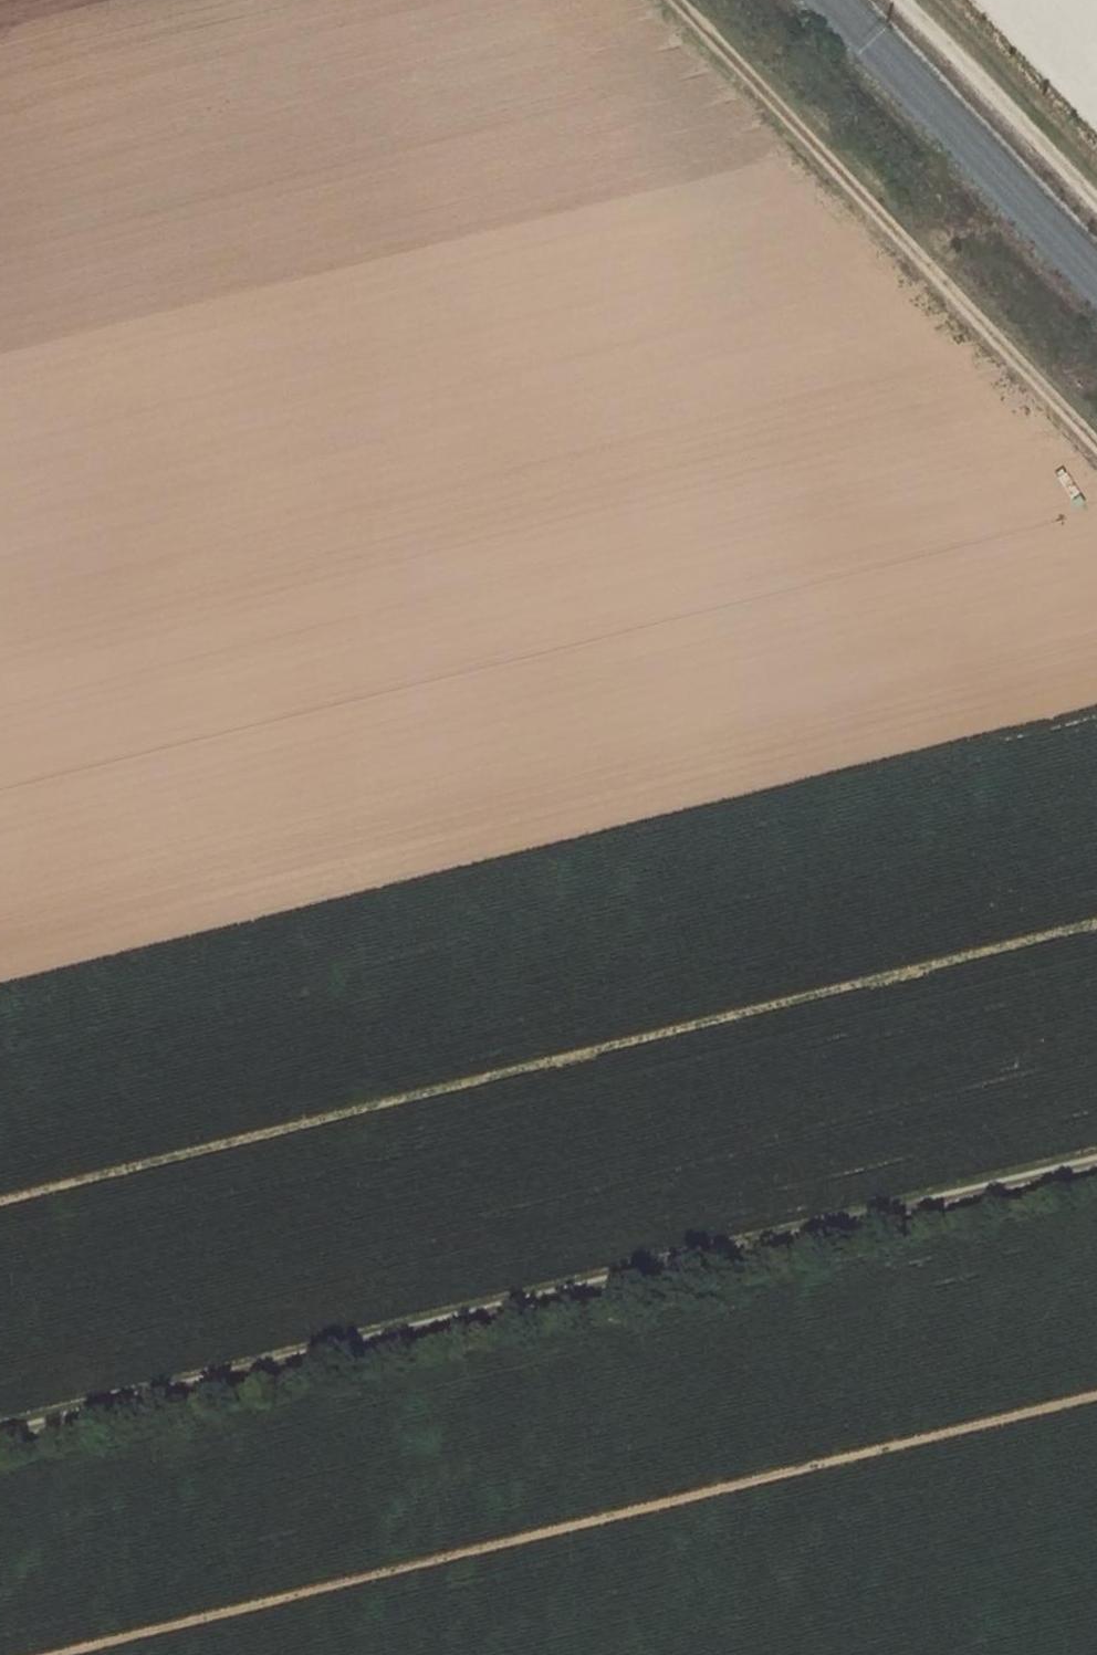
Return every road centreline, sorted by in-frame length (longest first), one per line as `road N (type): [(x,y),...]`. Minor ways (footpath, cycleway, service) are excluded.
road 1 (track): [(0,1450),(1096,1171)]
road 2 (track): [(1096,445),(671,0)]
road 3 (track): [(1096,186),(919,0)]

